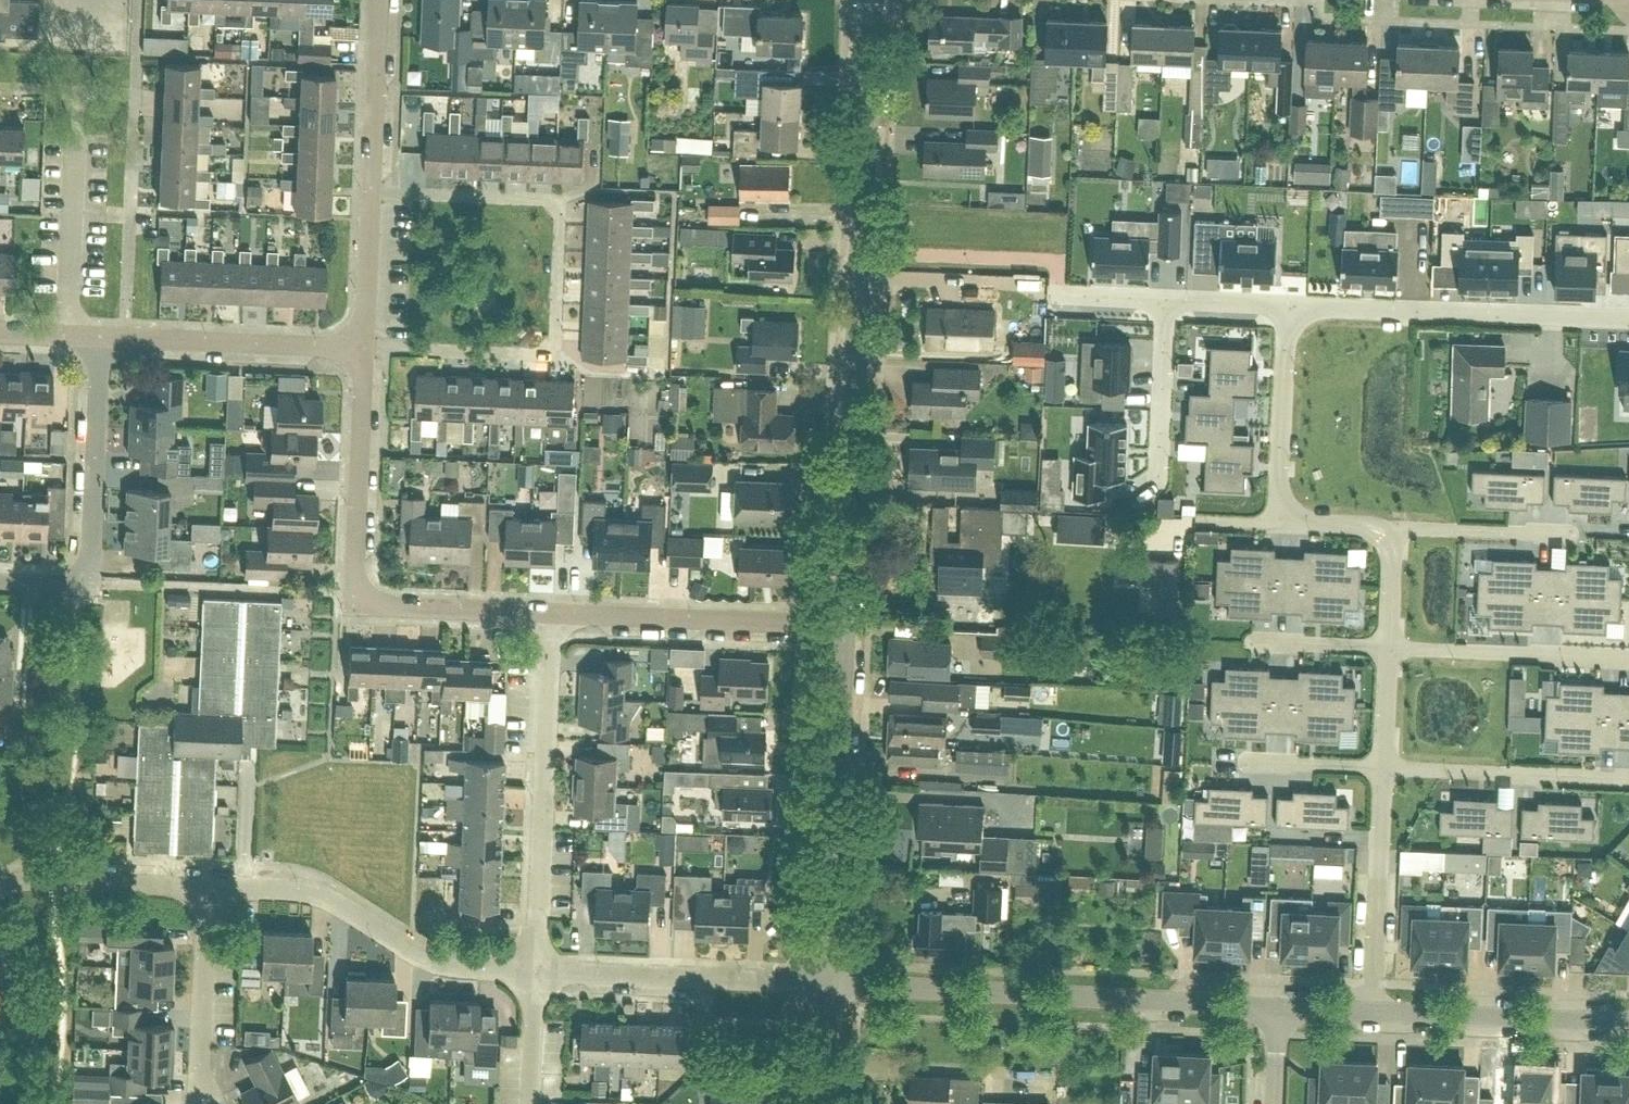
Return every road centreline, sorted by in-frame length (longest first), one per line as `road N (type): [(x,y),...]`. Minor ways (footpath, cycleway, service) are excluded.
road 1 (unclassified): [(848,624),(873,0)]
road 2 (residential): [(1277,1009),(824,982)]
road 3 (residential): [(550,611),(356,603),(365,347)]
road 4 (residential): [(536,972),(550,611)]
road 5 (unclassified): [(824,982),(848,624)]
road 6 (residential): [(365,347),(380,0)]
road 7 (residential): [(0,583),(88,589),(100,335)]
road 8 (residential): [(536,972),(434,956),(334,899),(300,889),(212,885)]
road 9 (residential): [(1628,320),(1288,309)]
road 10 (residential): [(848,624),(550,611)]
road 11 (residential): [(824,982),(536,972)]
road 12 (residential): [(365,347),(100,335)]
road 13 (residential): [(1628,1023),(1371,1012)]
road 14 (residential): [(1382,767),(1628,779)]
road 15 (residential): [(1382,767),(1371,1012)]
road 16 (residential): [(1385,646),(1628,656)]
road 17 (residential): [(212,885),(34,875),(0,890)]
road 18 (residential): [(201,1090),(212,885)]
road 19 (residential): [(1288,309),(1288,507)]
road 20 (residential): [(67,334),(76,137)]
road 21 (residential): [(1389,527),(1574,535)]
road 22 (residential): [(1163,454),(1168,306)]
road 23 (residential): [(1246,762),(1382,767)]
road 24 (residential): [(1251,640),(1385,646)]
road 25 (residential): [(530,1103),(536,972)]
road 26 (unclassified): [(820,1103),(824,982)]
road 27 (residential): [(1385,646),(1382,767)]
road 28 (residential): [(1288,309),(1168,306)]

